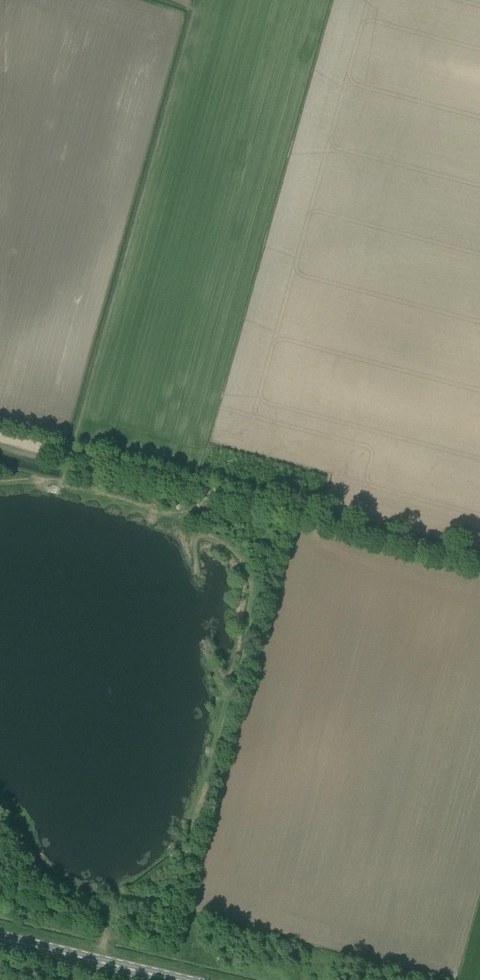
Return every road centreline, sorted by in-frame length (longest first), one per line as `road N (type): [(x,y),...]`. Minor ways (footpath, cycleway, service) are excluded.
road 1 (track): [(0,434),(479,563)]
road 2 (primary): [(176,979),(0,937)]

